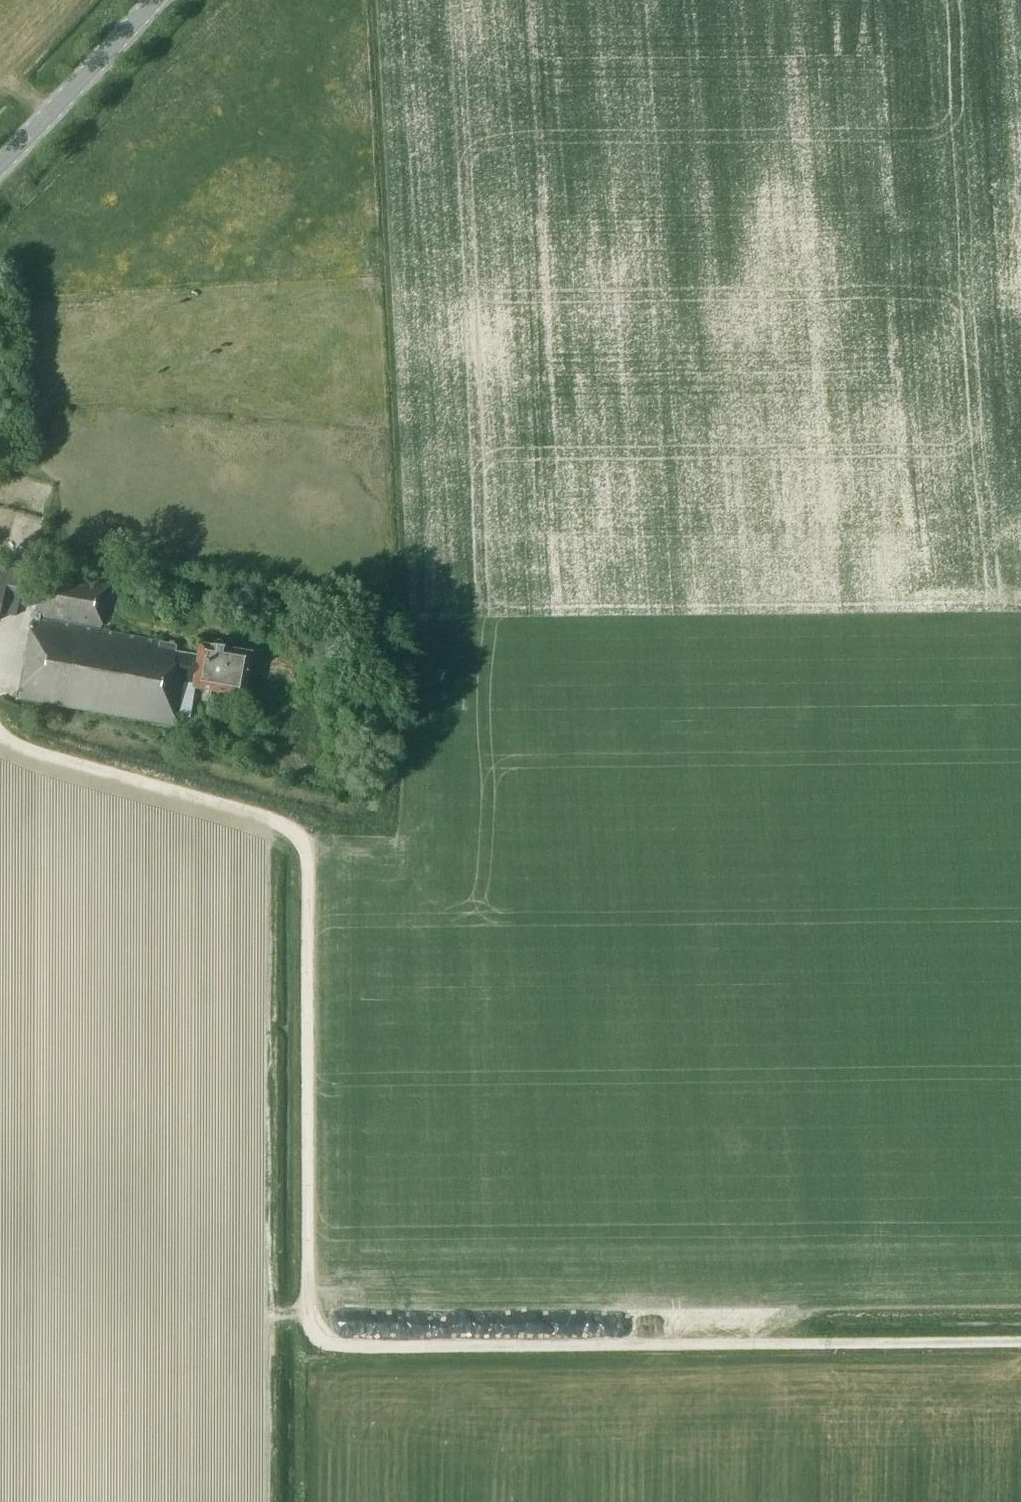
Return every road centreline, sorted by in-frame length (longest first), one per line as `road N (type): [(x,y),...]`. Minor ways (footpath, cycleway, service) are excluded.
road 1 (tertiary): [(0,167),(154,0)]

